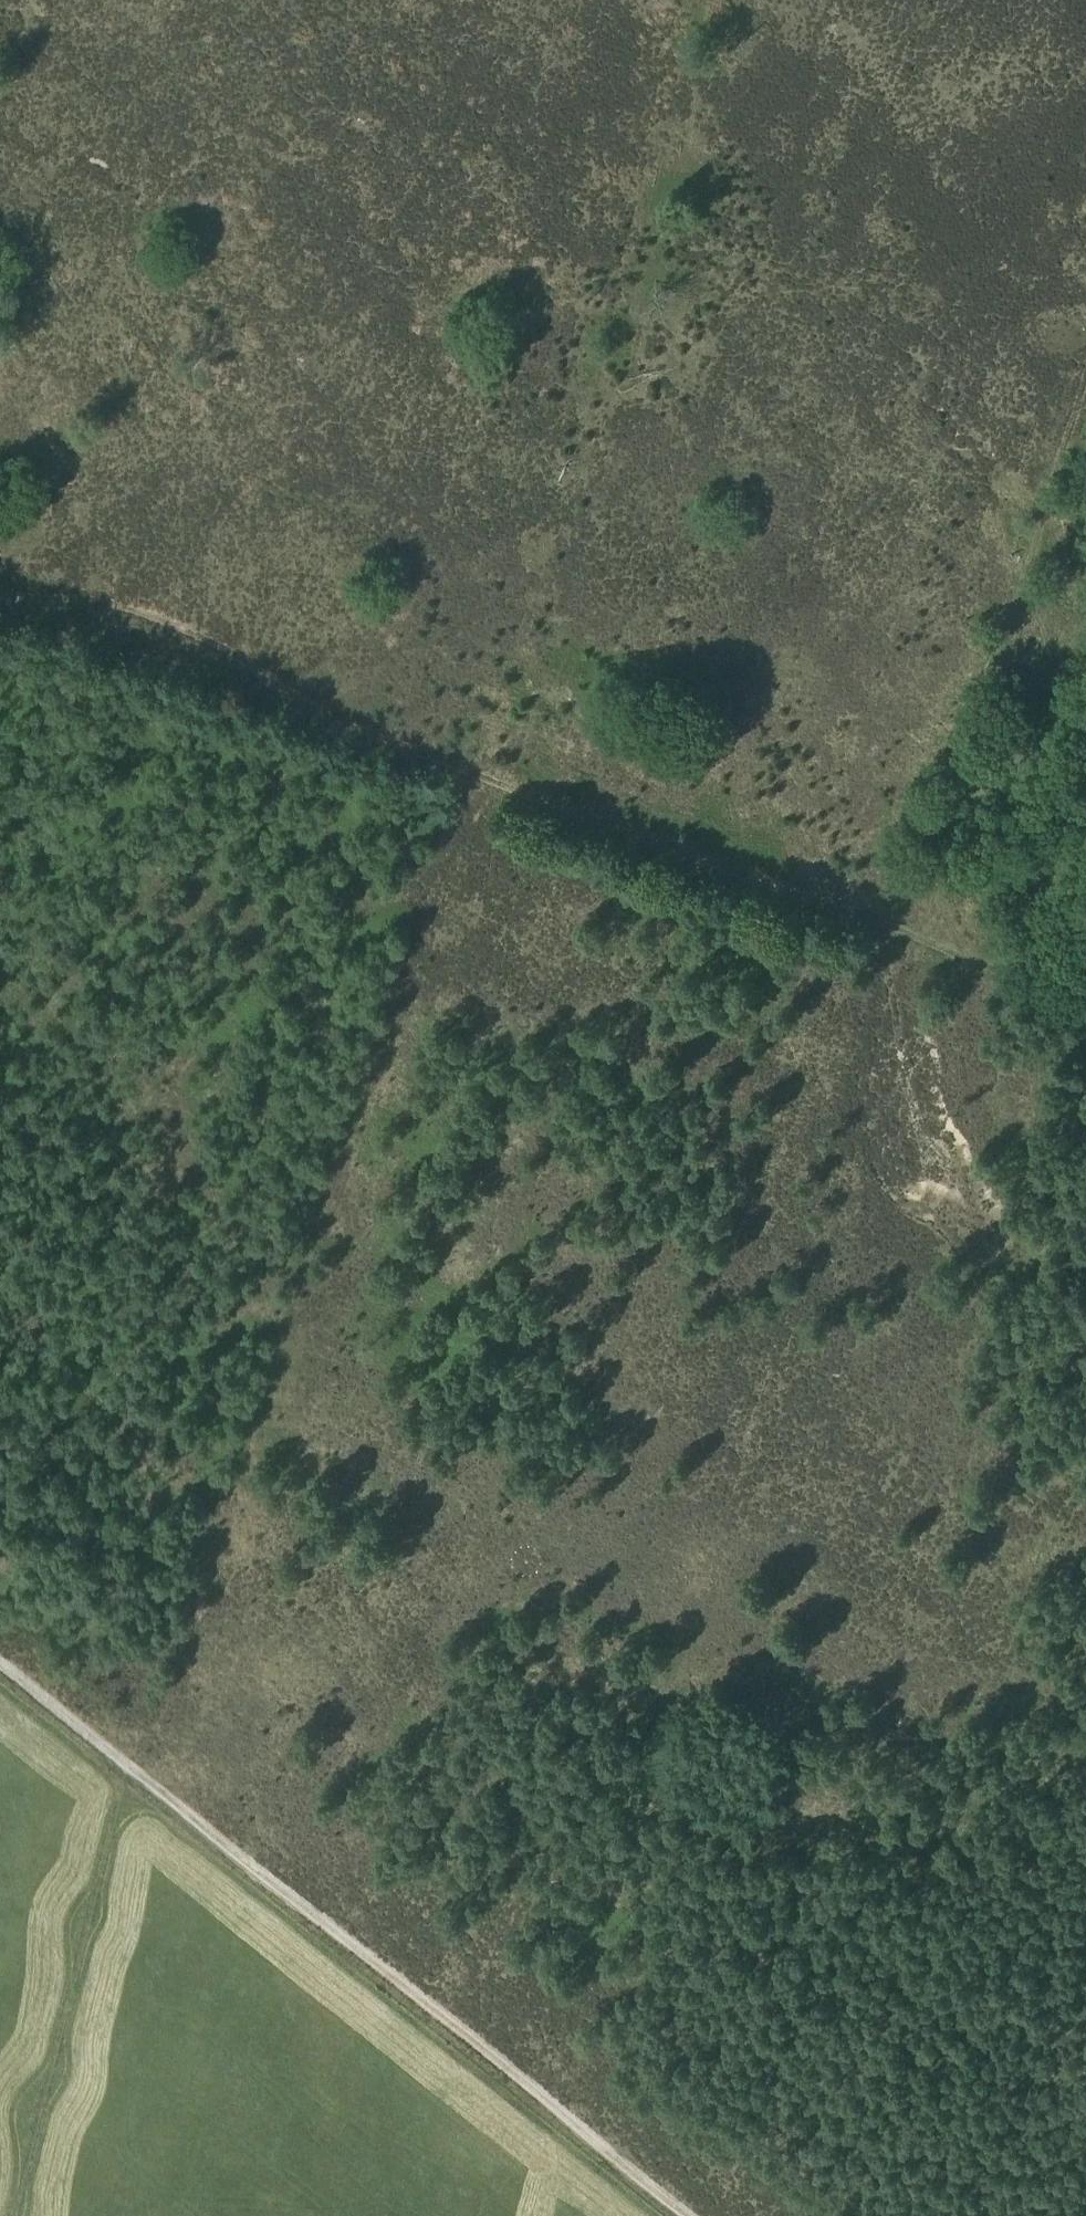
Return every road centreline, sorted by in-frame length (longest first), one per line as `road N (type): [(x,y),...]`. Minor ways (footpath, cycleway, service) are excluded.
road 1 (track): [(0,596),(91,601),(161,619),(232,650),(309,707),(349,724),(1085,1006)]
road 2 (track): [(687,2215),(0,1665)]

